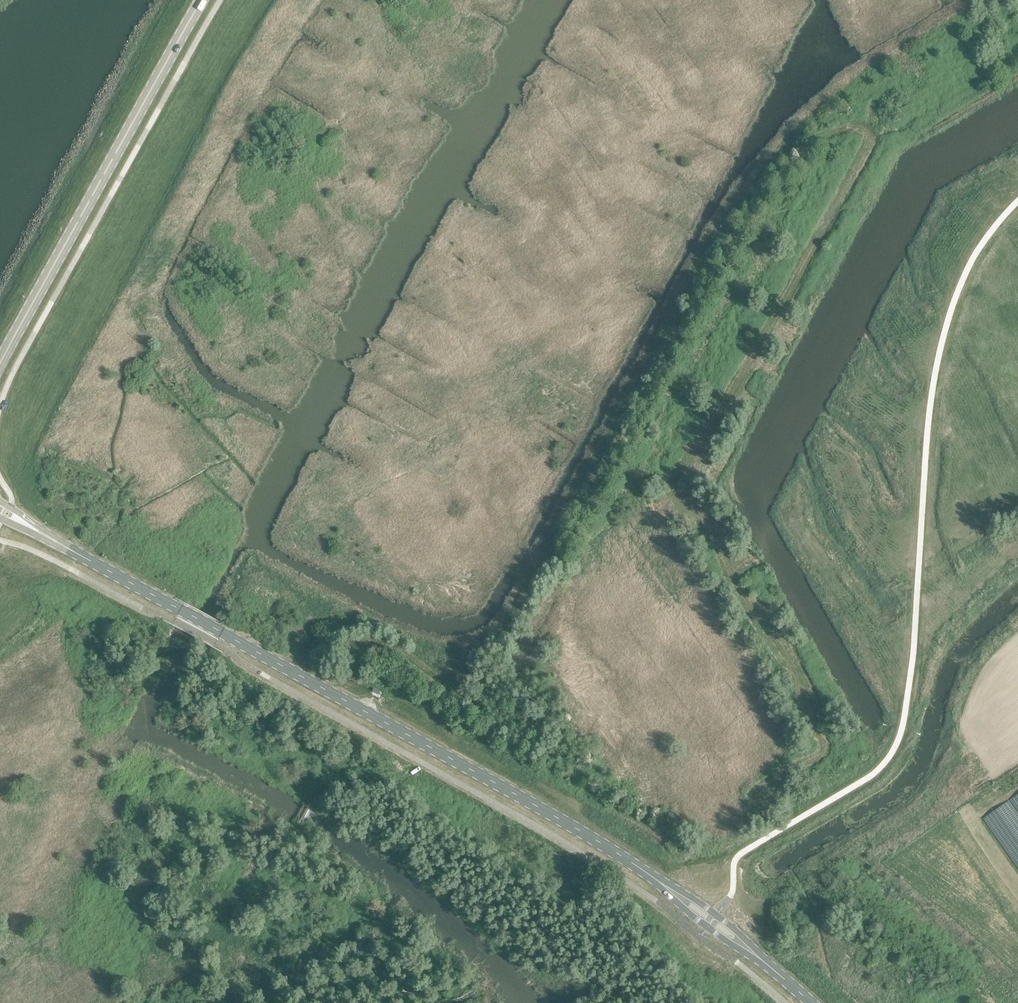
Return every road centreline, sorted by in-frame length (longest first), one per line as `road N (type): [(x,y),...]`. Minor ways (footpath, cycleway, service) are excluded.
road 1 (secondary): [(40,534),(651,877)]
road 2 (secondary): [(0,362),(204,0)]
road 3 (secondary): [(764,962),(712,913),(651,877)]
road 4 (secondary): [(651,877),(710,930),(764,962)]

